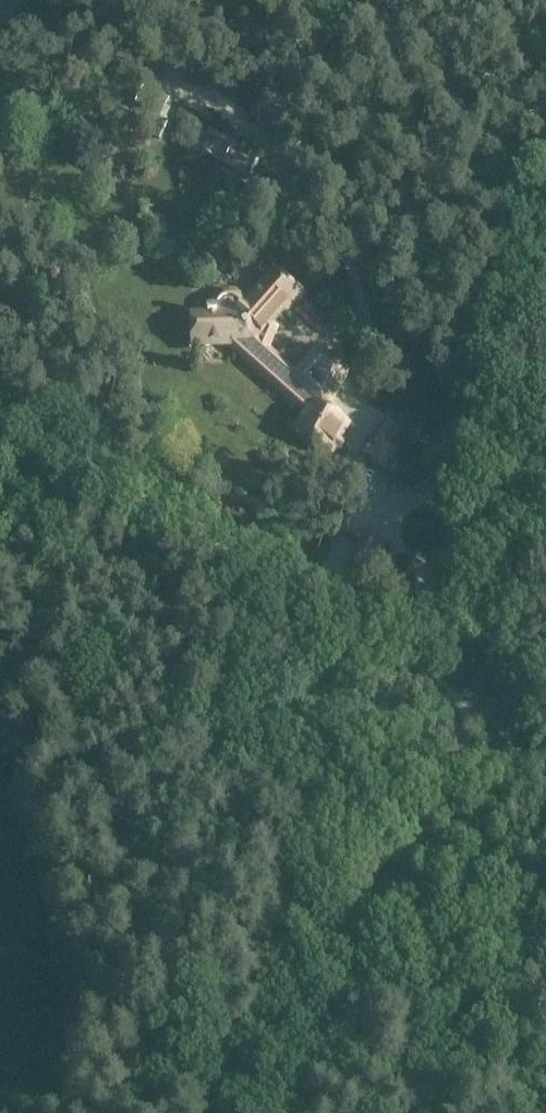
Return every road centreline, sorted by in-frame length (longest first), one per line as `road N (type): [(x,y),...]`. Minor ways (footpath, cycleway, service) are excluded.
road 1 (unclassified): [(301,883),(402,839),(469,723),(499,548),(477,449),(474,365),(545,96)]
road 2 (unclassified): [(372,509),(346,462),(364,339),(357,289),(339,241),(290,190),(266,142),(224,104),(155,81)]
road 3 (unclassified): [(342,617),(0,428)]
road 4 (unclassified): [(301,883),(370,648),(342,617)]
road 5 (unclassified): [(238,1112),(301,883)]
road 6 (unclassified): [(372,509),(441,502),(454,520),(451,544),(432,565)]

